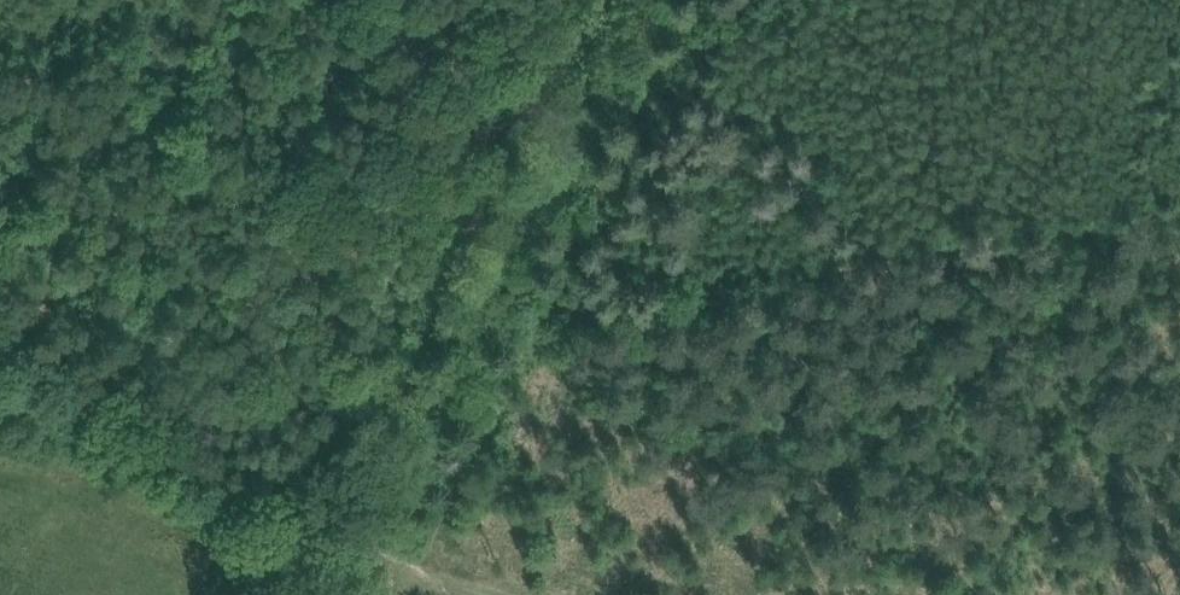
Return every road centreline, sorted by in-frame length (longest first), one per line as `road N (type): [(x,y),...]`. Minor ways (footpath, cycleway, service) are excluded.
road 1 (track): [(410,545),(691,0)]
road 2 (track): [(617,0),(348,521)]
road 3 (track): [(410,545),(541,594)]

